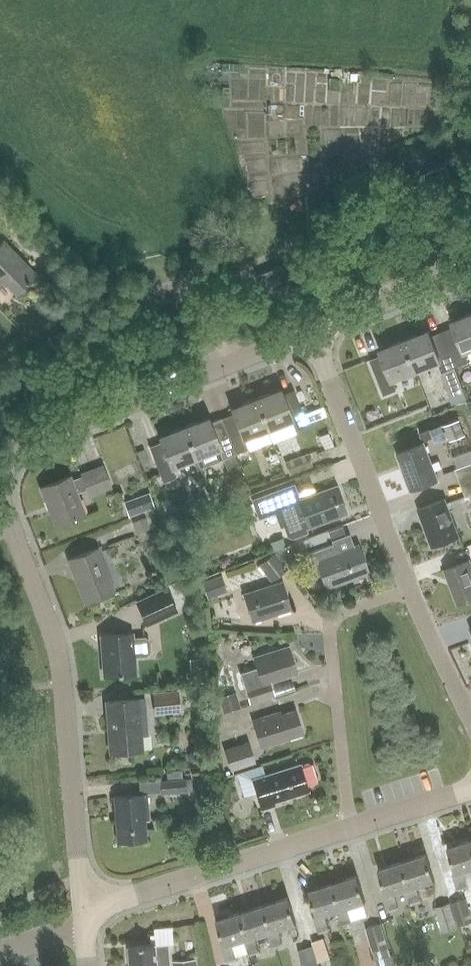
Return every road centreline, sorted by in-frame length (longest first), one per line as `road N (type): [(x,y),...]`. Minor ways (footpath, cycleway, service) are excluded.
road 1 (residential): [(85,910),(62,675),(51,619),(12,532),(1,495),(5,472)]
road 2 (residential): [(410,590),(334,618),(330,633),(353,832)]
road 3 (residential): [(37,442),(311,333)]
road 4 (residential): [(85,910),(353,832)]
road 5 (residential): [(410,590),(311,333)]
road 6 (track): [(0,374),(165,285),(189,289)]
road 7 (residential): [(311,333),(470,270)]
road 8 (residential): [(470,724),(410,590)]
road 9 (residential): [(353,832),(470,793)]

